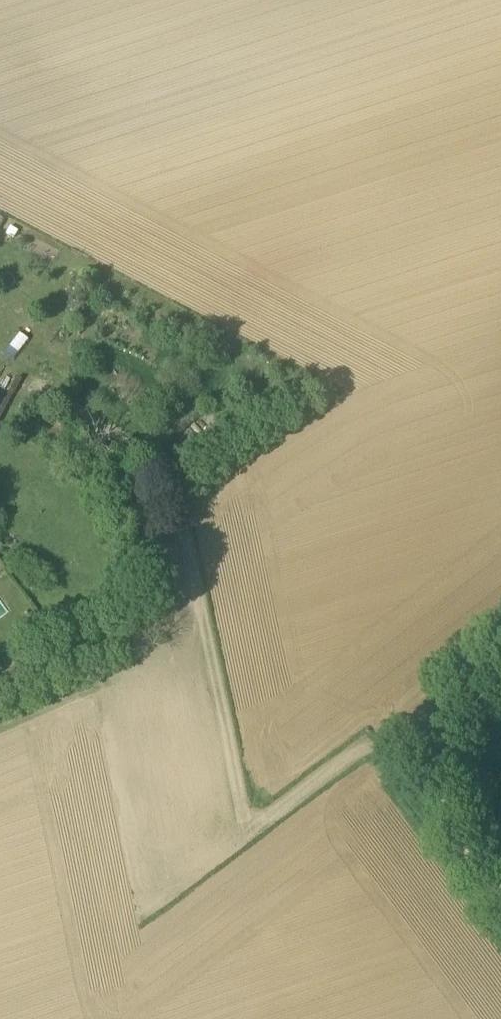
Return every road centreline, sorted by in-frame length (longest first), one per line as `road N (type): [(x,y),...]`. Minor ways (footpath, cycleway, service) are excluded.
road 1 (unclassified): [(500,890),(449,822),(443,782),(451,746),(500,677)]

